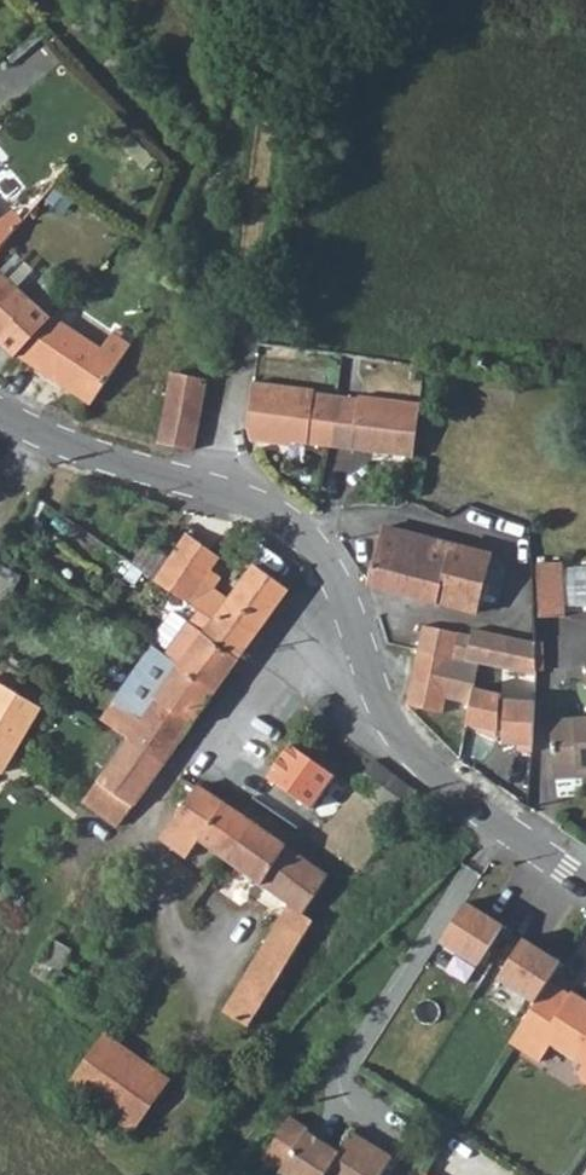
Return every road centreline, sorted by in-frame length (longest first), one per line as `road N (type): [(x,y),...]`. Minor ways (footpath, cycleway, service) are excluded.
road 1 (residential): [(360,644),(301,658),(230,710),(158,804),(146,852),(202,974),(208,1023),(178,1126)]
road 2 (residential): [(360,644),(319,549),(258,501),(82,448),(0,411)]
road 3 (residential): [(585,880),(410,750),(378,698),(360,644)]

